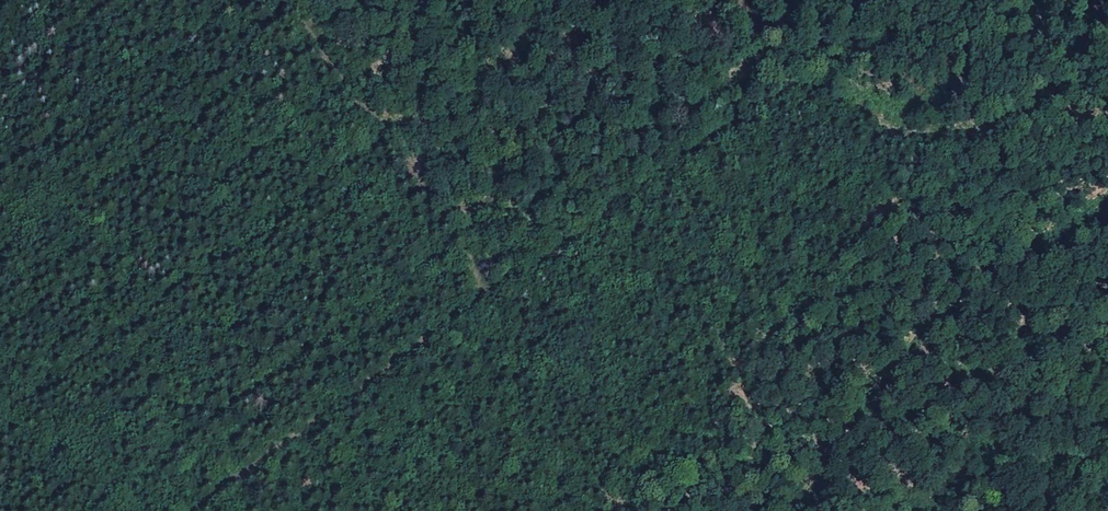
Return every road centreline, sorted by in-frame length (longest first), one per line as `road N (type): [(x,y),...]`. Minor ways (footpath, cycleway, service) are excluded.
road 1 (track): [(798,510),(888,369),(954,296),(1107,197)]

